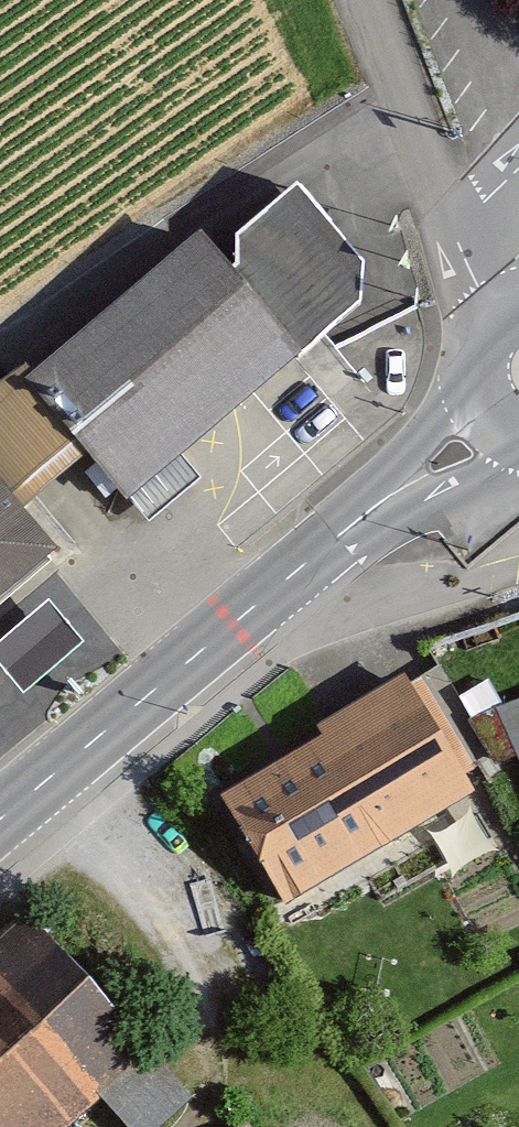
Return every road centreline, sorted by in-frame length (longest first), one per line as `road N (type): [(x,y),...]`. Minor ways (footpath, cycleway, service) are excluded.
road 1 (secondary): [(0,820),(244,614),(481,431)]
road 2 (residential): [(487,302),(375,0)]
road 3 (secondary): [(487,302),(458,351),(464,407),(481,431)]

